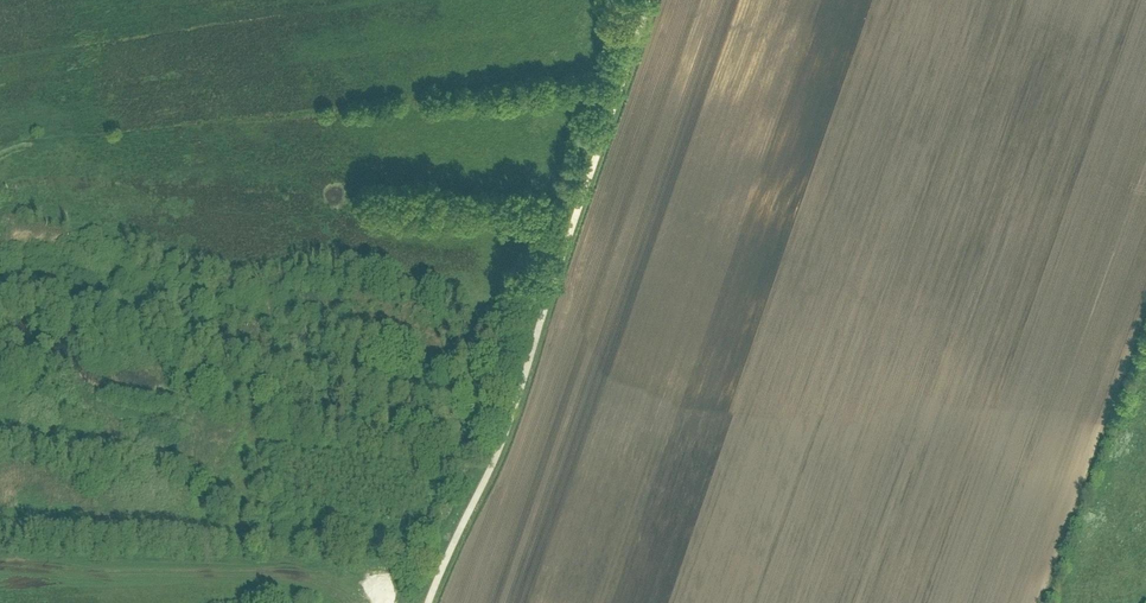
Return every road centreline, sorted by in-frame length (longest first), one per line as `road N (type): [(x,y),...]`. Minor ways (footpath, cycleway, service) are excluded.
road 1 (unclassified): [(428,602),(497,450),(652,0)]

